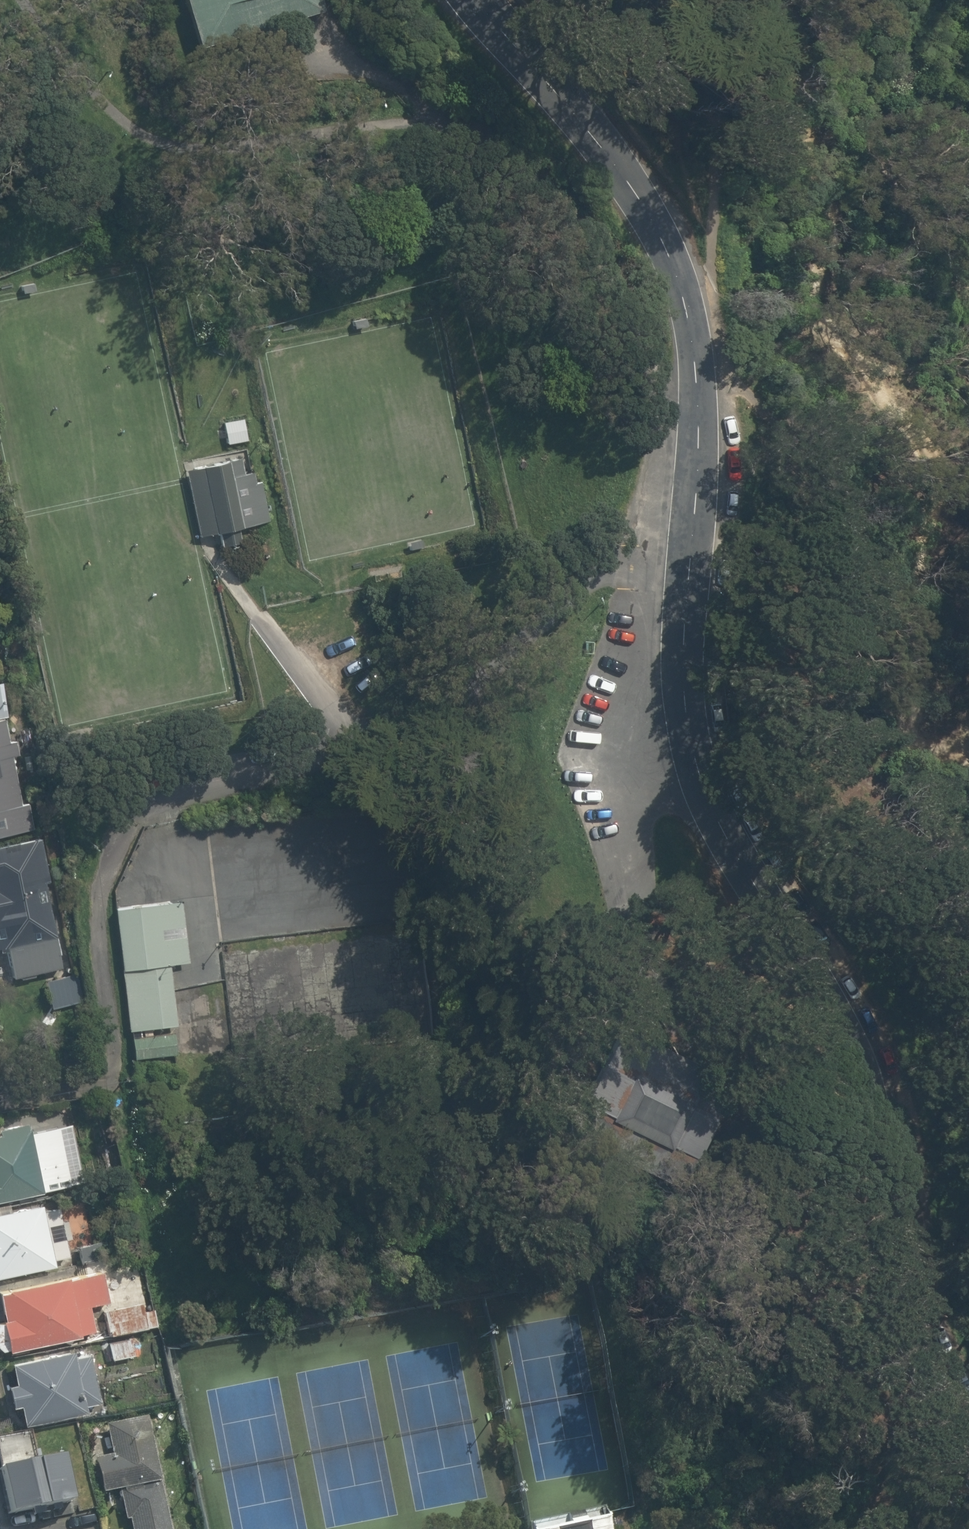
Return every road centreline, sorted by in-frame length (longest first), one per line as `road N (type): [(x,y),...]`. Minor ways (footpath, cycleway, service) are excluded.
road 1 (residential): [(968,1447),(919,1334),(866,1109),(705,772),(687,646),(696,353),(686,305),(635,210),(471,0)]
road 2 (track): [(888,1528),(864,1455),(866,1333),(853,1264),(733,1139),(732,1079),(675,1027),(608,723)]
road 3 (track): [(696,353),(659,370),(616,284),(536,172),(457,110)]
road 4 (track): [(457,110),(335,26)]

